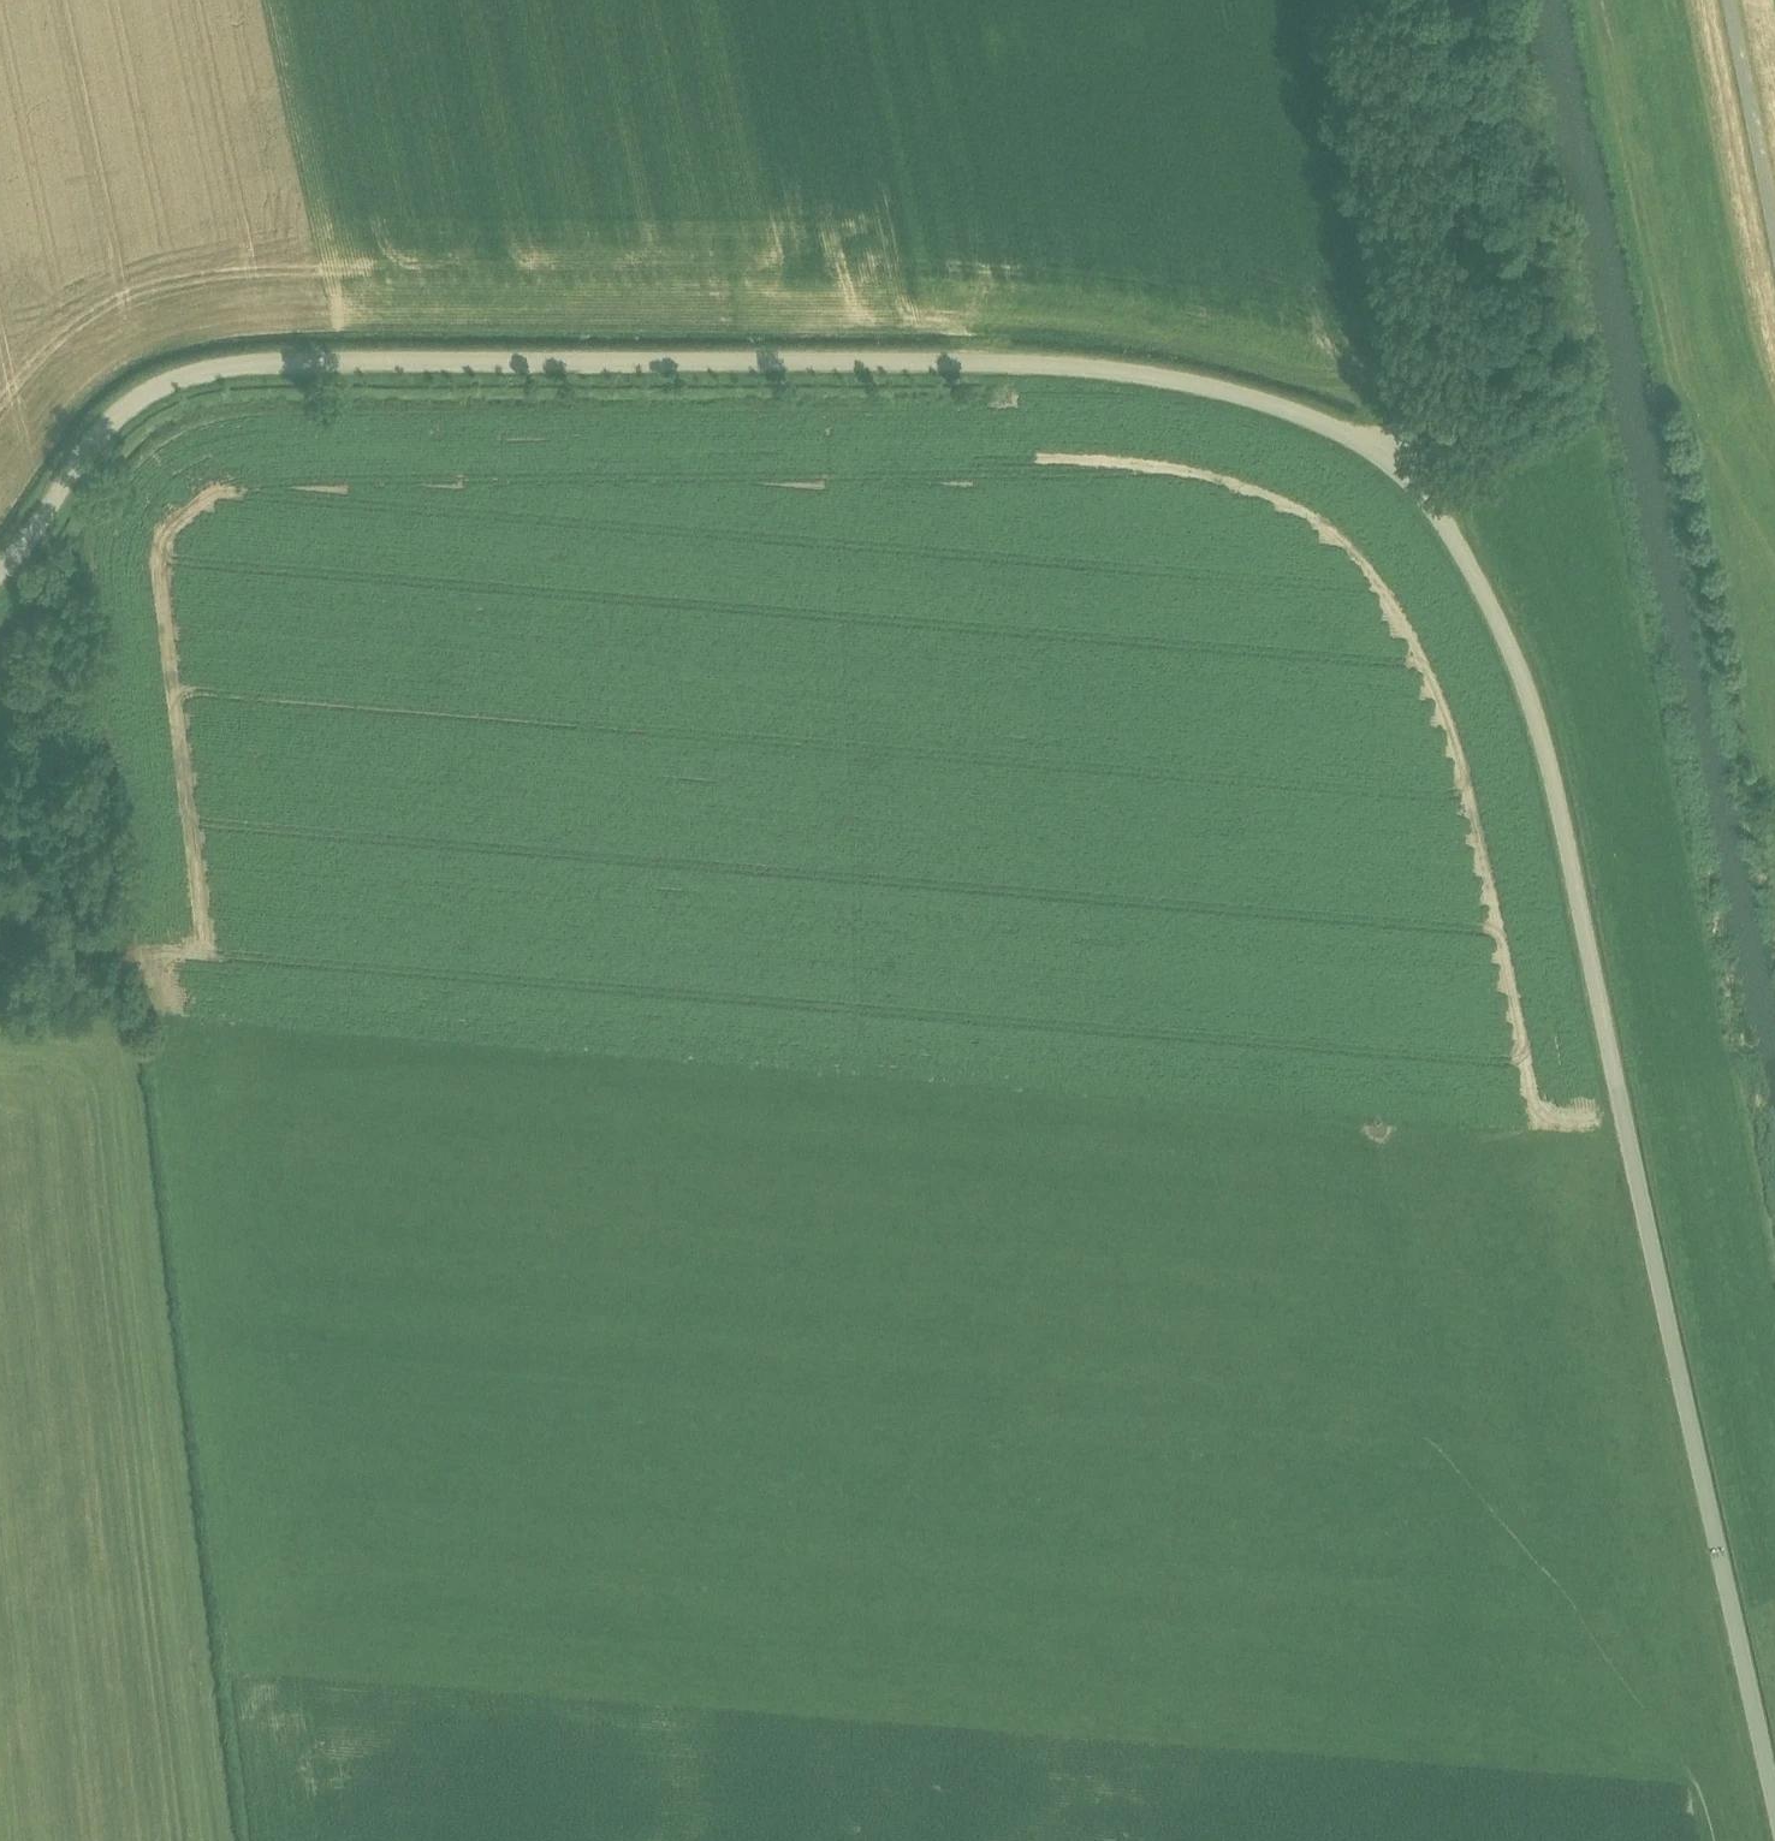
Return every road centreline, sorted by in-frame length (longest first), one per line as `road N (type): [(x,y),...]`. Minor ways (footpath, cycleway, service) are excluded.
road 1 (unclassified): [(0,579),(111,430),(147,397),(188,379),(245,370),(1088,369),(1189,382),(1286,407),(1408,473)]
road 2 (unclassified): [(1774,1802),(1561,802),(1530,690),(1489,599),(1408,473)]
road 3 (unclassified): [(1408,473),(1429,390),(1421,321),(1349,0)]

